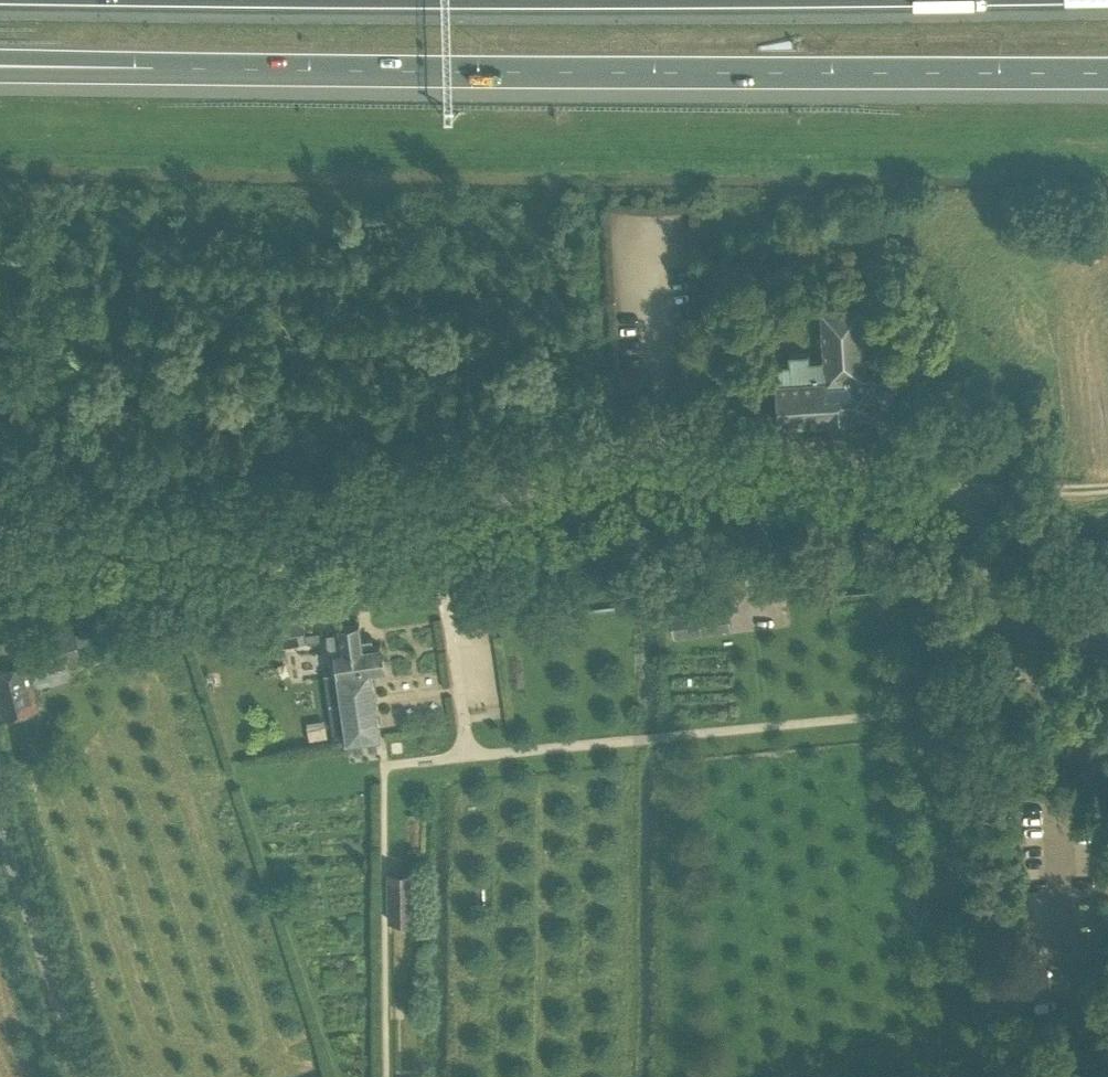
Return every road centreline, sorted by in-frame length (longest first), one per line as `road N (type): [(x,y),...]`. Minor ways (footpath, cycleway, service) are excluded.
road 1 (motorway): [(155,68),(1107,75)]
road 2 (unclassified): [(81,1076),(0,832)]
road 3 (motorway): [(0,61),(155,68)]
road 4 (motorway): [(0,69),(155,68)]

